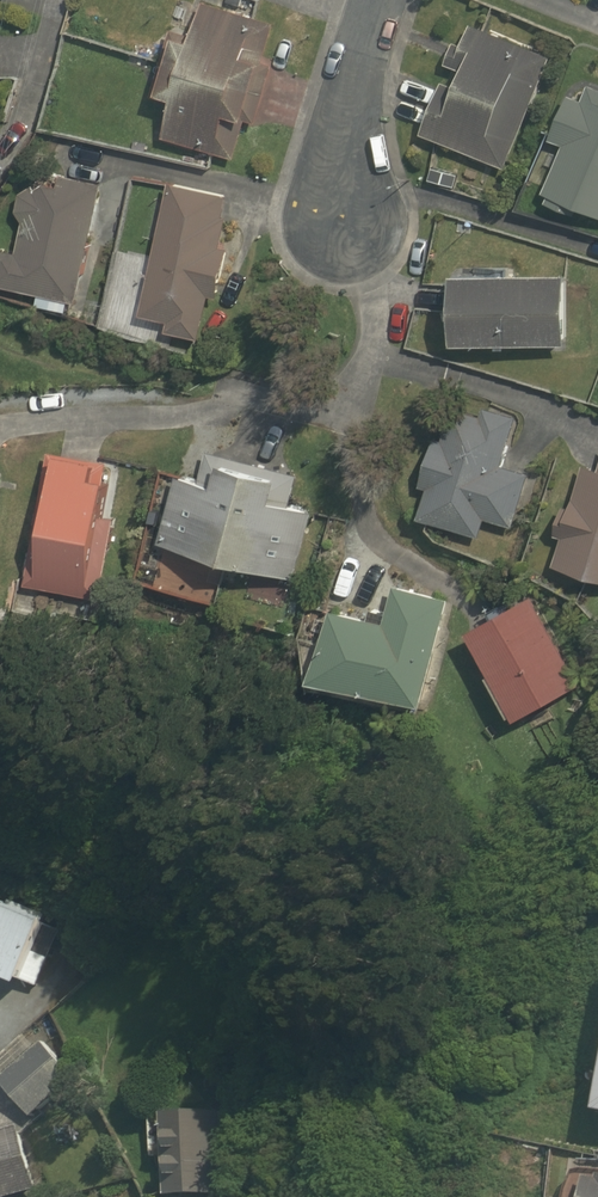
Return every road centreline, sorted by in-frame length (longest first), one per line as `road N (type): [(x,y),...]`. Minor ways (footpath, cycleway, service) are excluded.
road 1 (residential): [(35,420),(144,410),(304,412),(340,403),(358,387),(375,340),(350,253)]
road 2 (residential): [(395,26),(364,144),(350,253)]
road 3 (residential): [(56,0),(13,135)]

